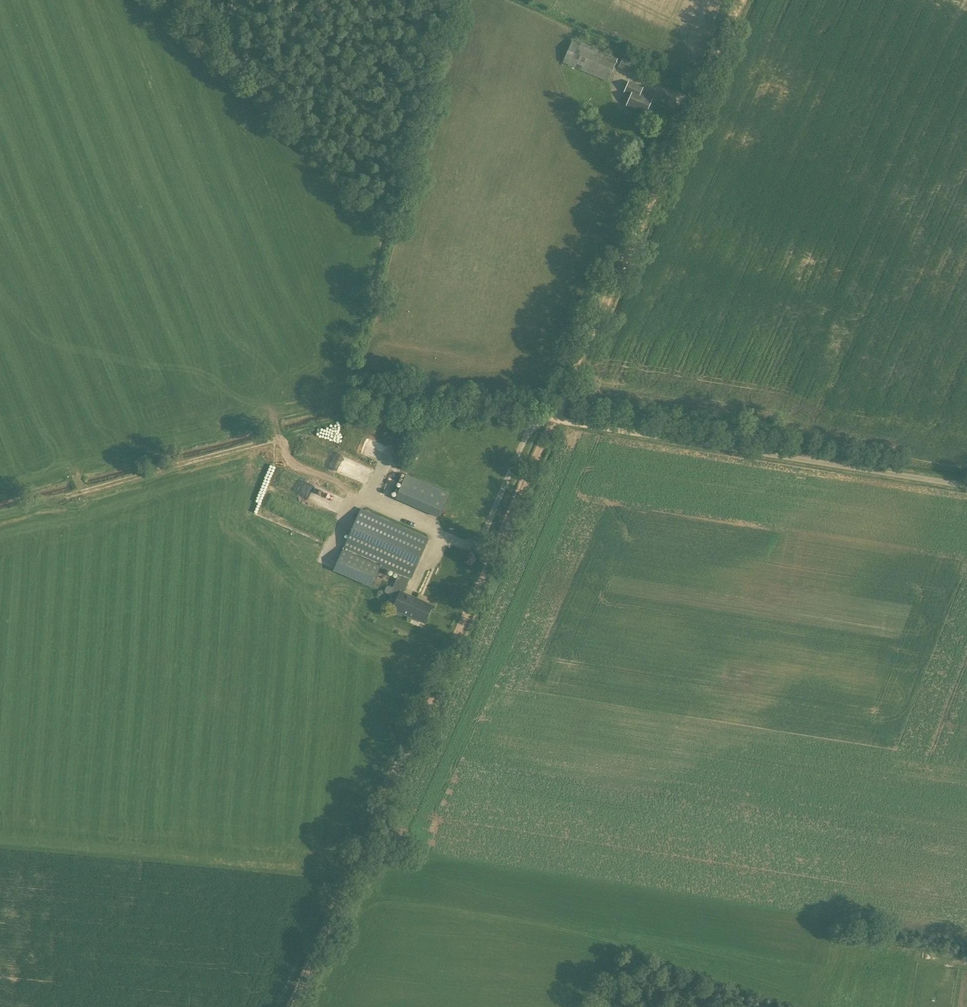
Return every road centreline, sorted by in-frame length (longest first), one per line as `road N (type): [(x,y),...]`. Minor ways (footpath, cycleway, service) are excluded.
road 1 (track): [(737,0),(292,1006)]
road 2 (track): [(966,482),(555,414)]

